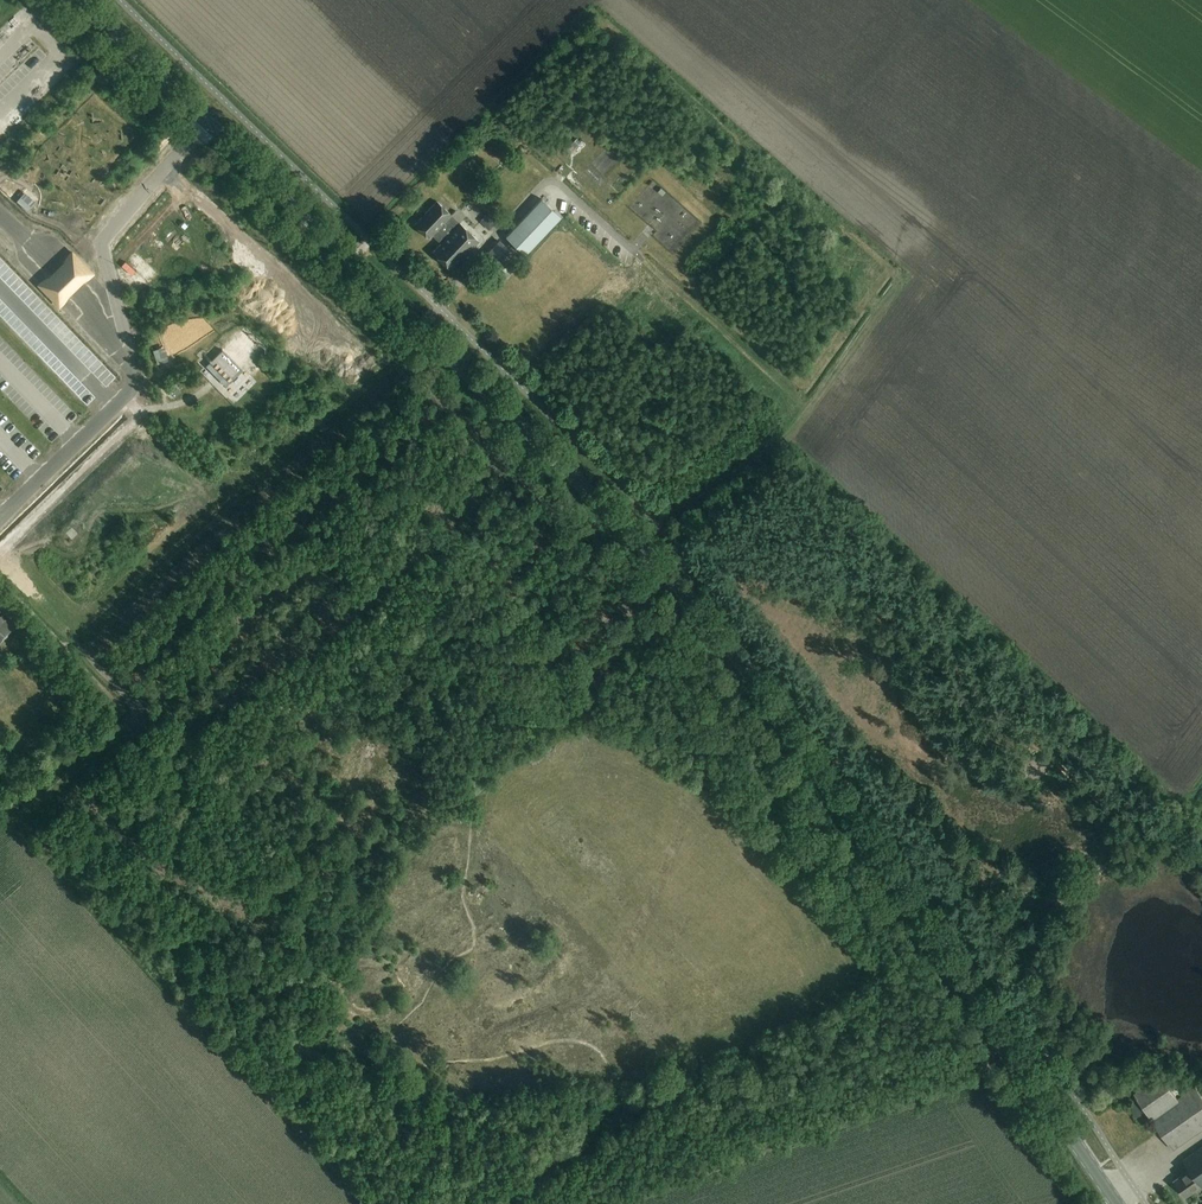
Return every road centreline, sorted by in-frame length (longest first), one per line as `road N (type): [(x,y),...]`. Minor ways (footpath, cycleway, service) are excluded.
road 1 (secondary): [(1117,1203),(837,794),(706,619),(566,468),(79,0)]

